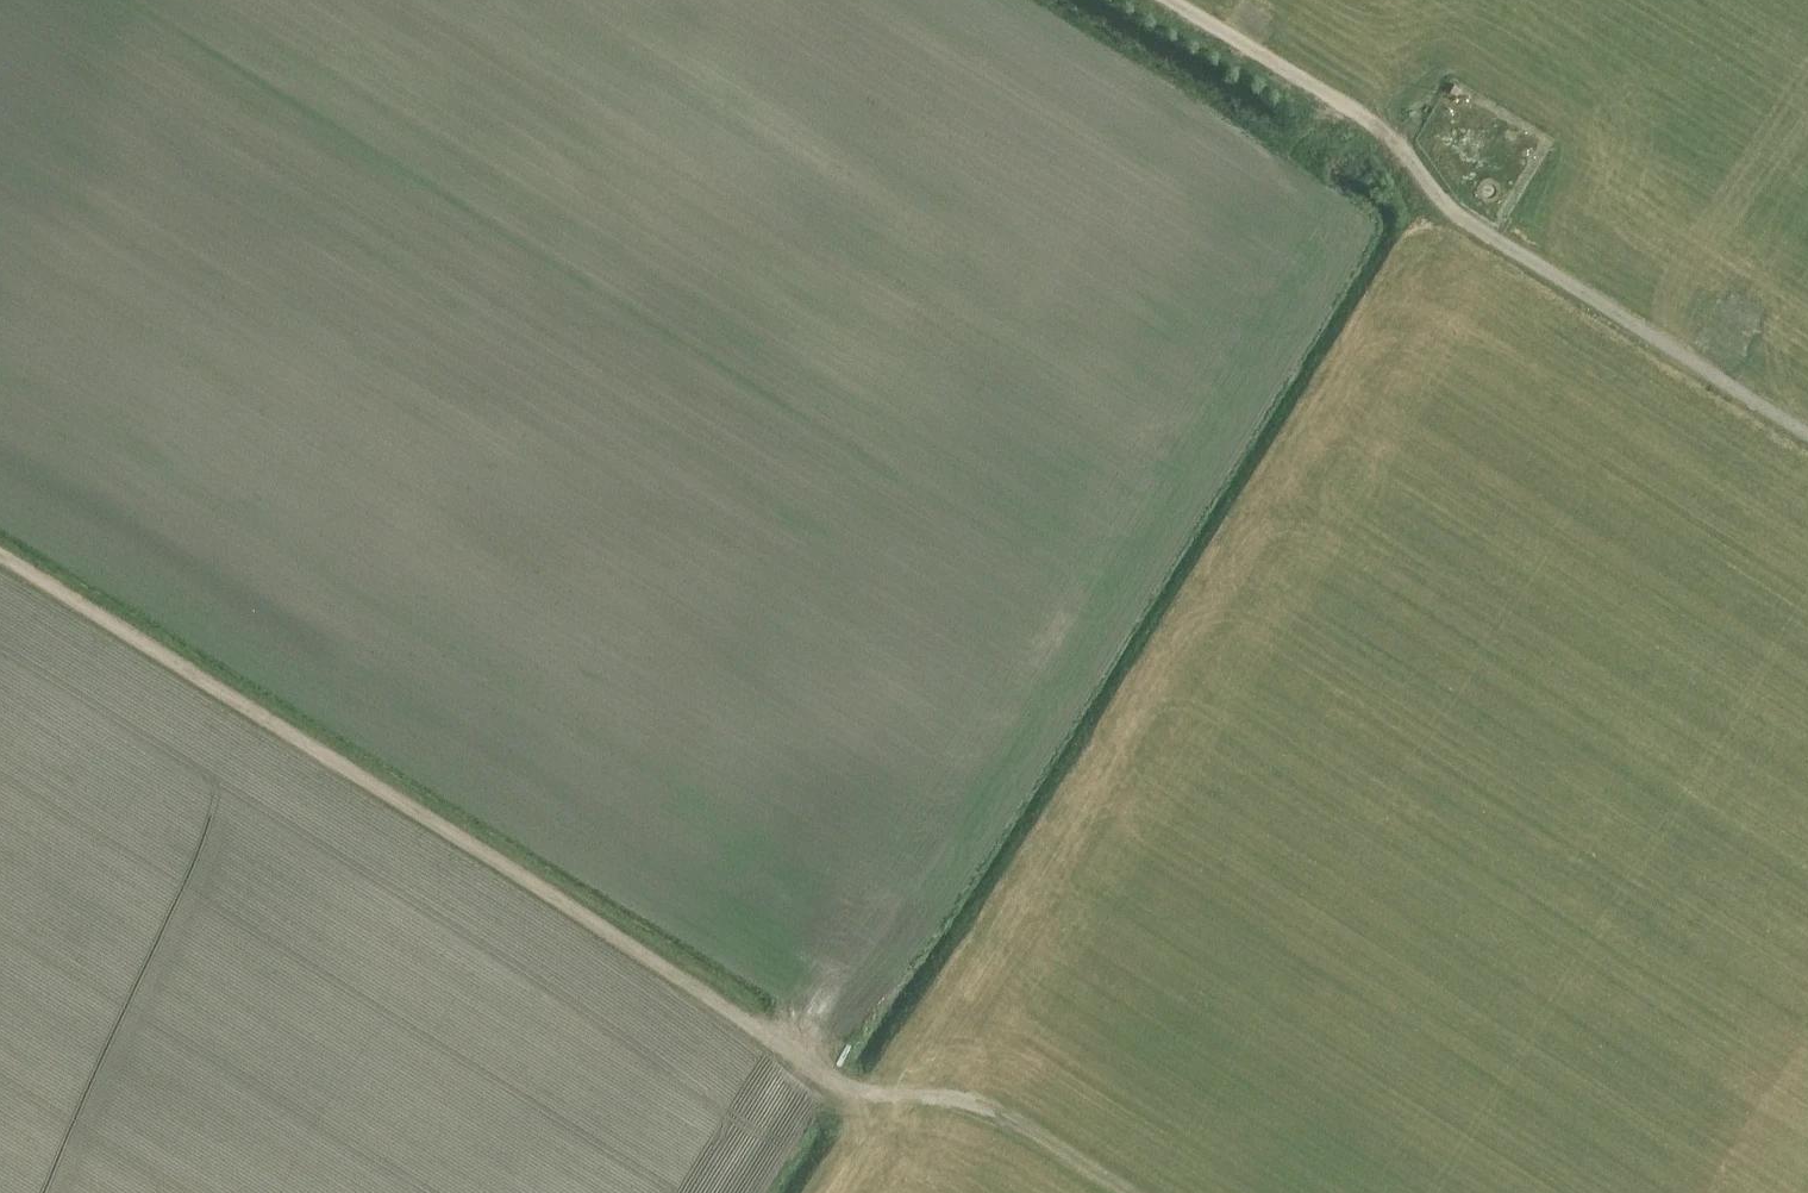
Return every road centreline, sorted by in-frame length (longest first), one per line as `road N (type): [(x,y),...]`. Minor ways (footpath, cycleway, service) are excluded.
road 1 (track): [(0,560),(676,975),(742,1022),(799,1084),(860,1101),(1008,1113),(1137,1192)]
road 2 (track): [(1177,0),(1377,121),(1428,193),(1468,224),(1807,426)]

